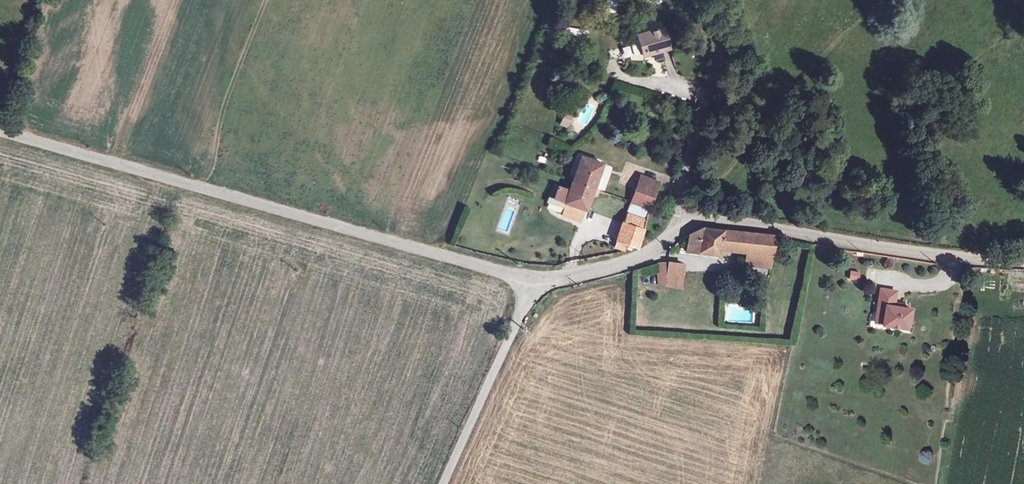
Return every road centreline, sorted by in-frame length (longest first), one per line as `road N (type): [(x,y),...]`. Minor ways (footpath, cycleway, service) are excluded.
road 1 (unclassified): [(0,133),(531,283)]
road 2 (residential): [(1023,260),(683,216)]
road 3 (unclassified): [(683,216),(717,50),(689,0)]
road 4 (unclassified): [(448,483),(531,283)]
road 5 (unclassified): [(531,283),(632,262),(658,248),(683,216)]

